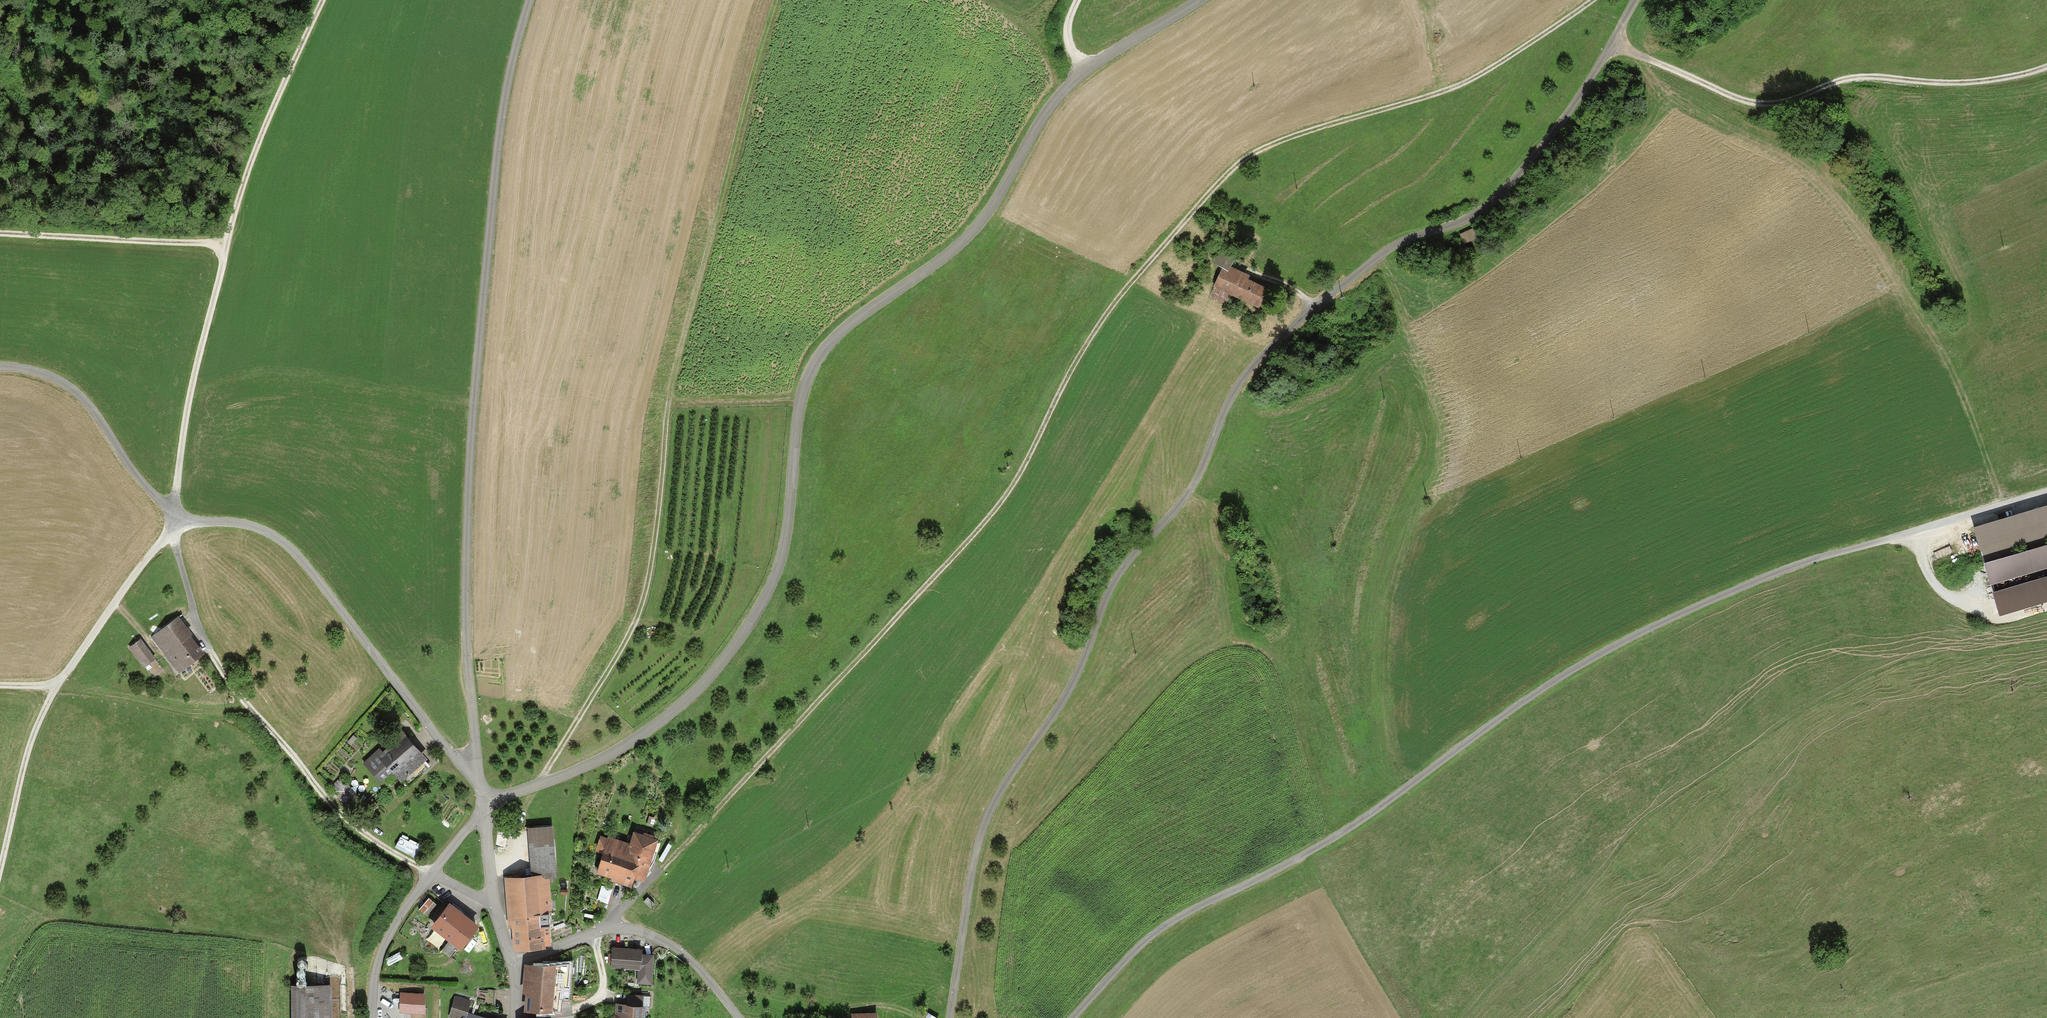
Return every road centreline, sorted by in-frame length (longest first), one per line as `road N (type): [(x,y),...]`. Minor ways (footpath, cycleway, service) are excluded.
road 1 (track): [(610,928),(996,508),(1106,313),(1219,177),(1274,143),(1466,82),(1598,0)]
road 2 (track): [(948,1017),(980,828),(1000,781),(1063,696),(1120,568),(1198,478),(1227,400),(1314,306),(1407,239),(1475,215),(1498,198),(1582,92),(1636,0)]
road 3 (unclassified): [(481,800),(515,795),(595,762),(678,706),(734,642),(787,537),(793,444),(812,356),(977,224),(1040,118),(1081,71),(1199,0)]
road 4 (track): [(1070,1017),(1152,932),(1329,839),(1526,700),(1650,628),(1814,558),(2046,495)]
road 5 (track): [(537,787),(638,609),(671,377),(773,0)]
road 6 (unclassified): [(478,767),(463,620),(469,453),(501,105),(523,0)]
road 7 (track): [(52,687),(176,522),(180,446),(223,246),(251,154),(321,0)]
road 8 (unclassified): [(0,368),(61,382),(176,522),(245,524),(281,545),(450,754),(478,767)]
road 9 (track): [(1382,256),(1403,328),(1434,383),(1438,431),(1379,605),(1392,762),(1412,784)]
road 10 (track): [(1613,43),(1701,87),(1771,106),(1835,84),(1960,84),(2046,66)]
road 11 (track): [(512,960),(610,928),(656,939),(680,951),(739,1017)]
road 12 (track): [(245,707),(352,827),(430,876)]
road 13 (track): [(1908,294),(1940,343),(2007,507)]
road 14 (track): [(0,234),(223,246)]
road 15 (track): [(176,522),(199,626),(245,707)]
road 16 (track): [(52,687),(215,712),(245,707)]
road 17 (track): [(0,862),(52,687)]
road 18 (residential): [(430,876),(379,959),(373,1017)]
road 19 (residential): [(493,899),(512,960),(513,1017)]
road 20 (track): [(1642,932),(1557,1017)]

